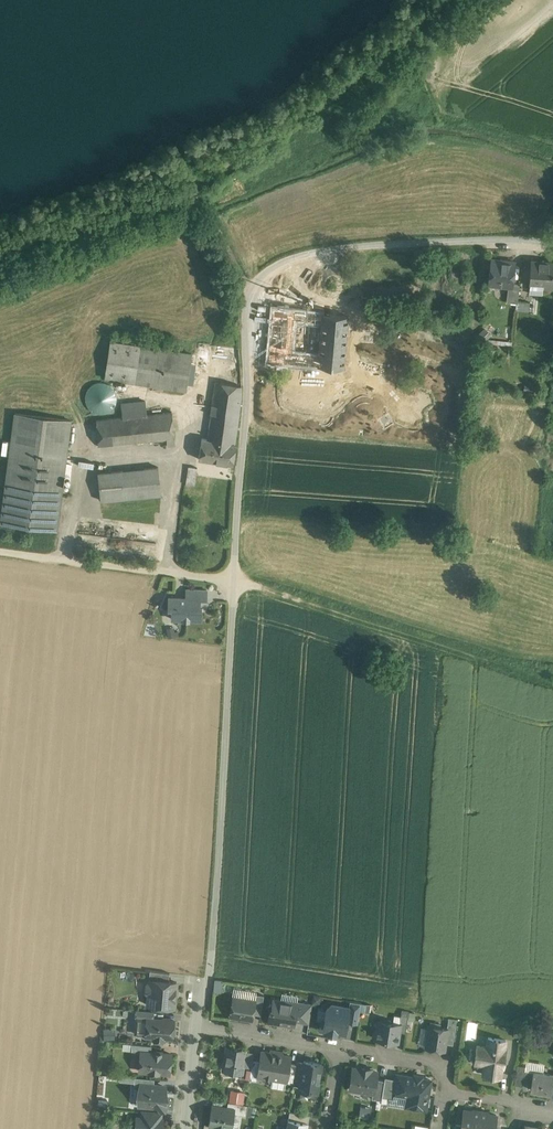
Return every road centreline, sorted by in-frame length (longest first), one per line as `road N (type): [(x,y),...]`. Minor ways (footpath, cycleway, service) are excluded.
road 1 (residential): [(552,245),(407,243),(310,254),(285,262),(252,290),(216,888),(197,1025)]
road 2 (track): [(0,551),(262,587)]
road 3 (residential): [(197,1025),(336,1047)]
road 4 (residential): [(336,1047),(447,1066),(444,1089)]

